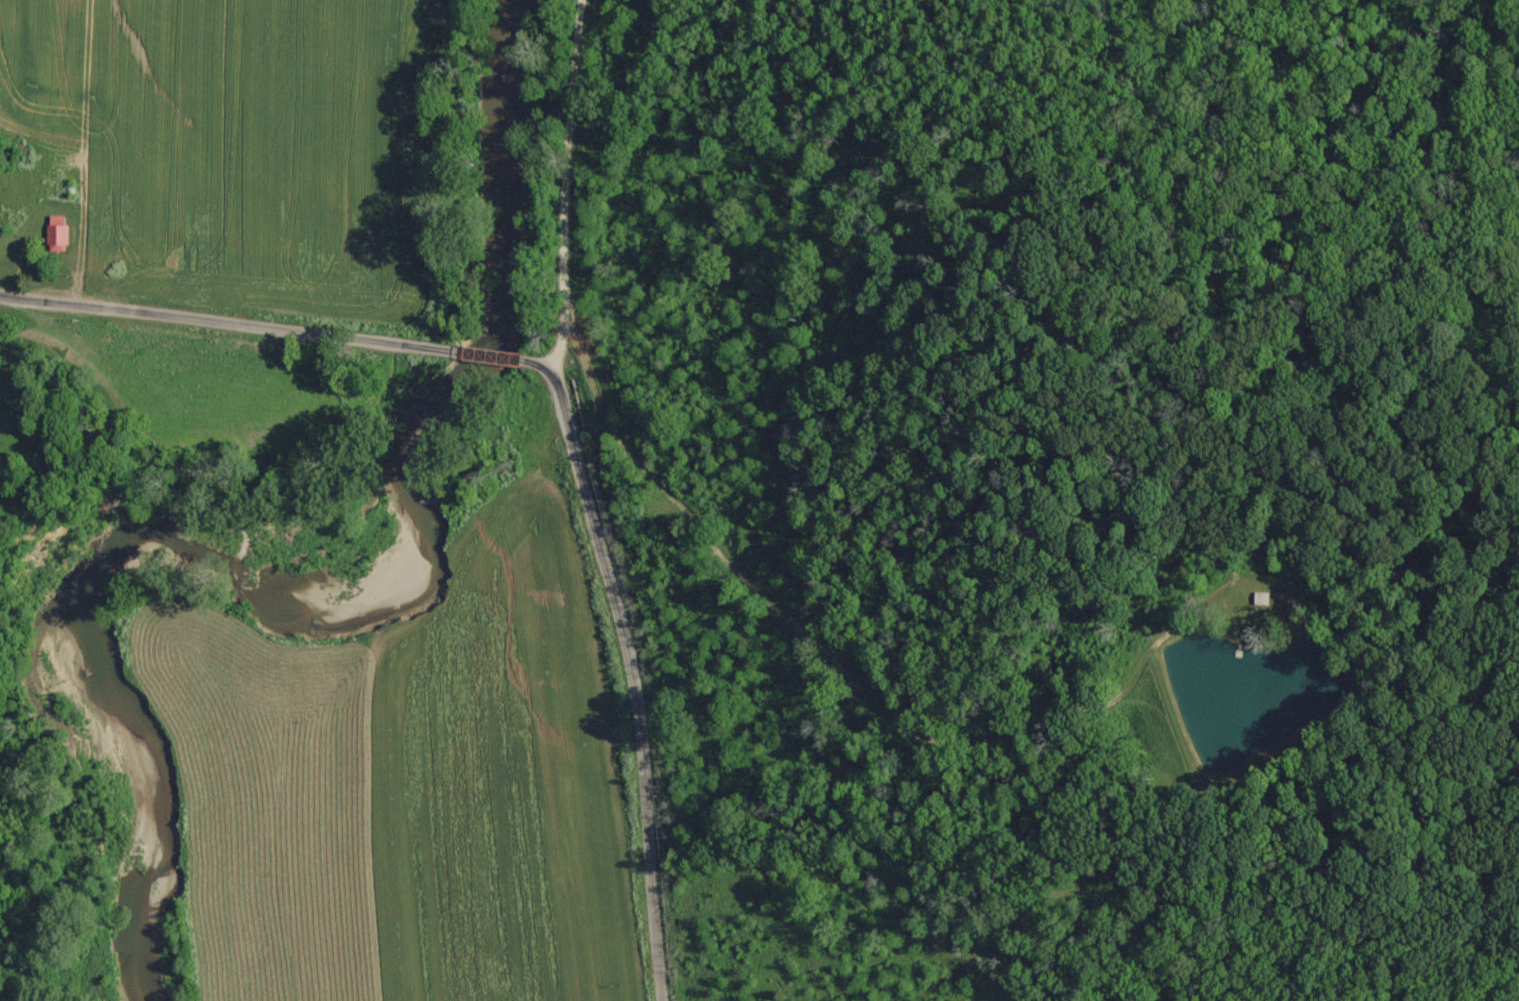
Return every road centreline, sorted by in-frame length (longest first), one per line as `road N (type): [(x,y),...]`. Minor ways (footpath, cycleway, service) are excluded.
road 1 (residential): [(662,1000),(628,651),(563,408),(547,378),(509,357),(0,293)]

